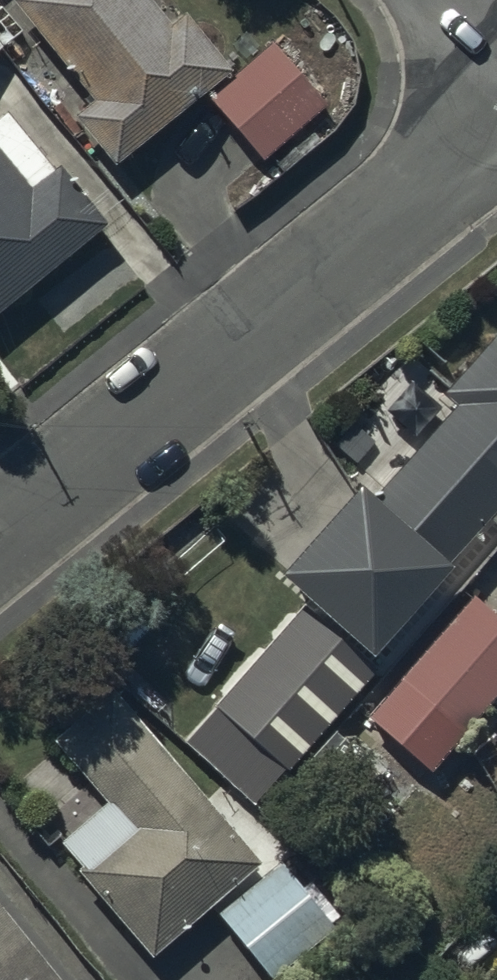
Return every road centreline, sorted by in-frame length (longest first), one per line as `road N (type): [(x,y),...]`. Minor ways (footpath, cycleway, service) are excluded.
road 1 (residential): [(496,132),(0,536)]

